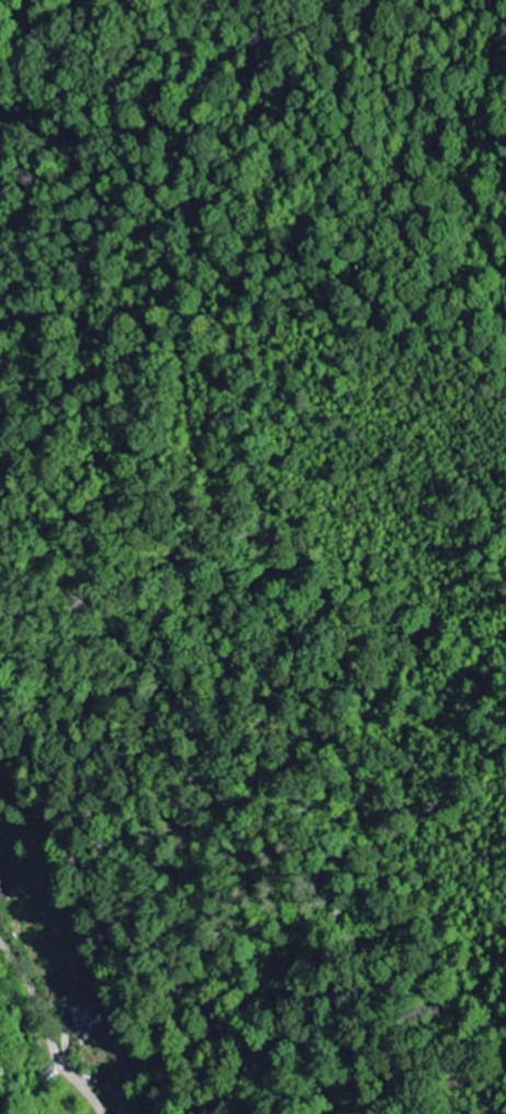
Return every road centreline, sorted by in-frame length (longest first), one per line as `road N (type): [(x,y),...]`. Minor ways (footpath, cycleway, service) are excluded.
road 1 (residential): [(104,1113),(64,1065),(38,990),(0,935)]

